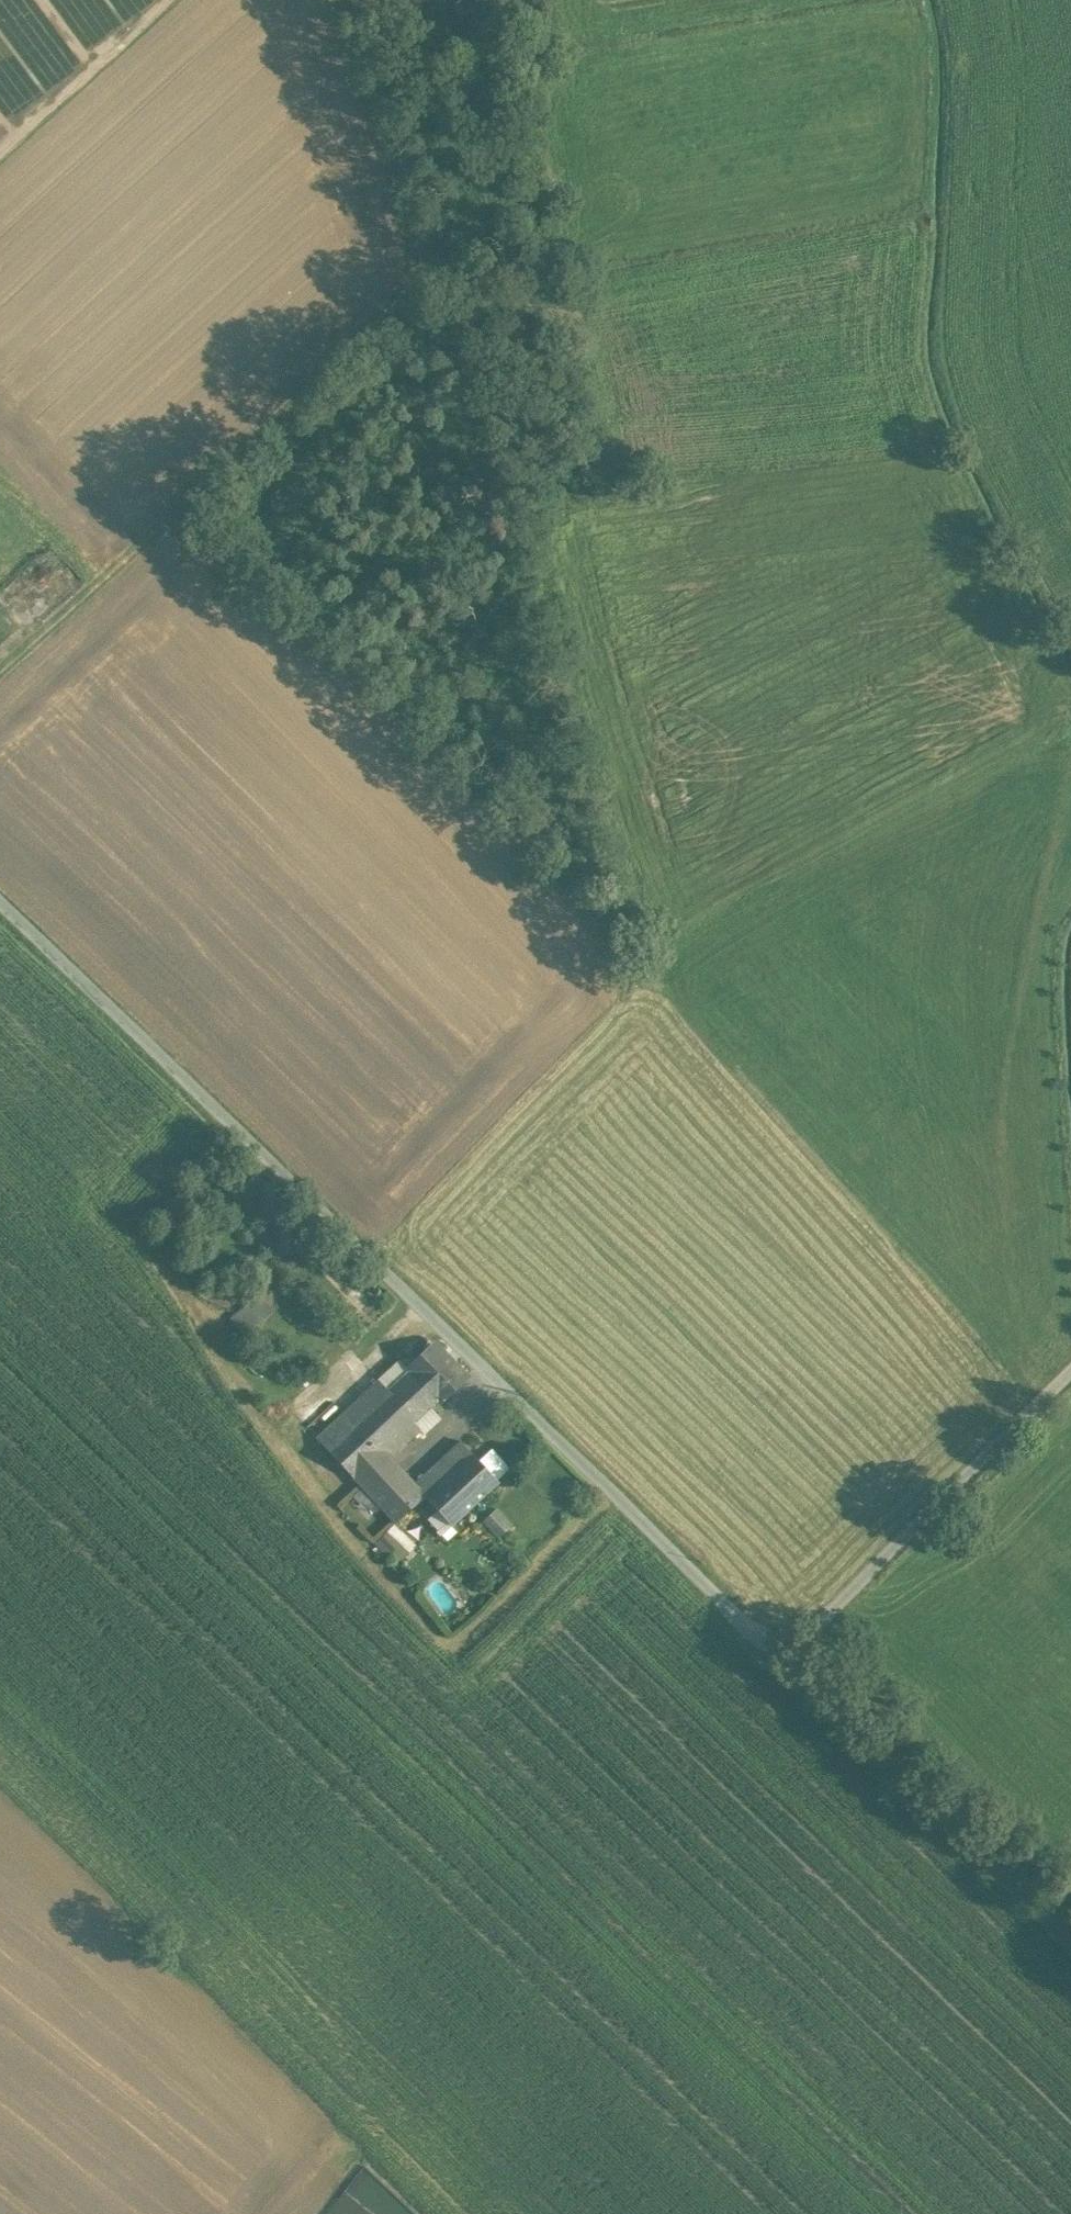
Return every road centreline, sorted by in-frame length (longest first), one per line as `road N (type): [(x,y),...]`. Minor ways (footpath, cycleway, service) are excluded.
road 1 (track): [(0,677),(157,552),(450,274),(360,0)]

